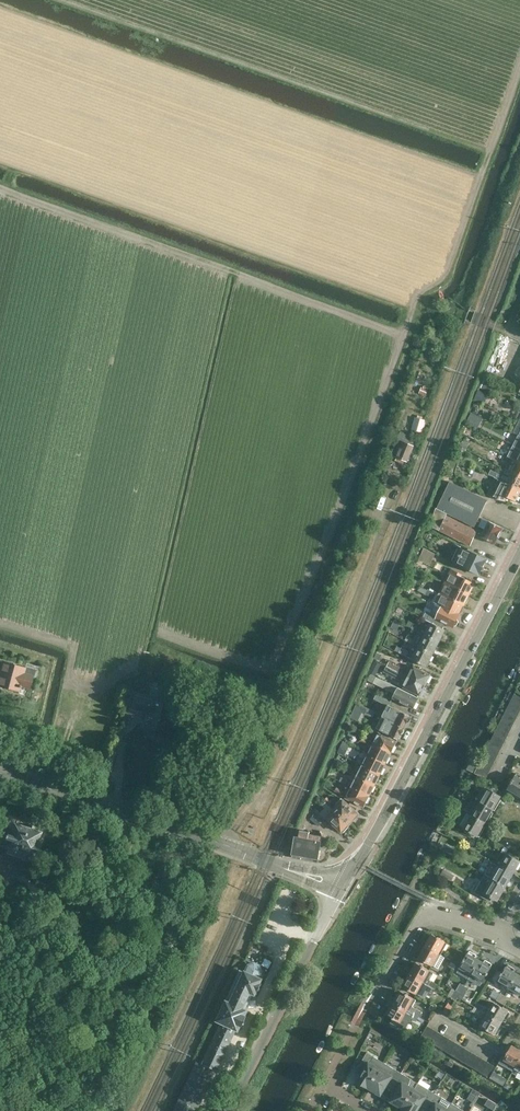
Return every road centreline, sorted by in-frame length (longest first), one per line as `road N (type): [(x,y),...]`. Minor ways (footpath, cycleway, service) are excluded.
road 1 (track): [(194,836),(216,773),(276,678),(403,326),(420,294),(444,275),(519,68)]
road 2 (track): [(510,332),(452,312),(393,330),(0,189)]
road 3 (secondary): [(348,876),(519,551)]
road 4 (secondary): [(288,870),(0,774)]
road 5 (residential): [(228,1110),(337,894)]
road 6 (residential): [(375,997),(422,919),(449,917),(500,938)]
road 7 (track): [(0,920),(90,870),(124,813)]

